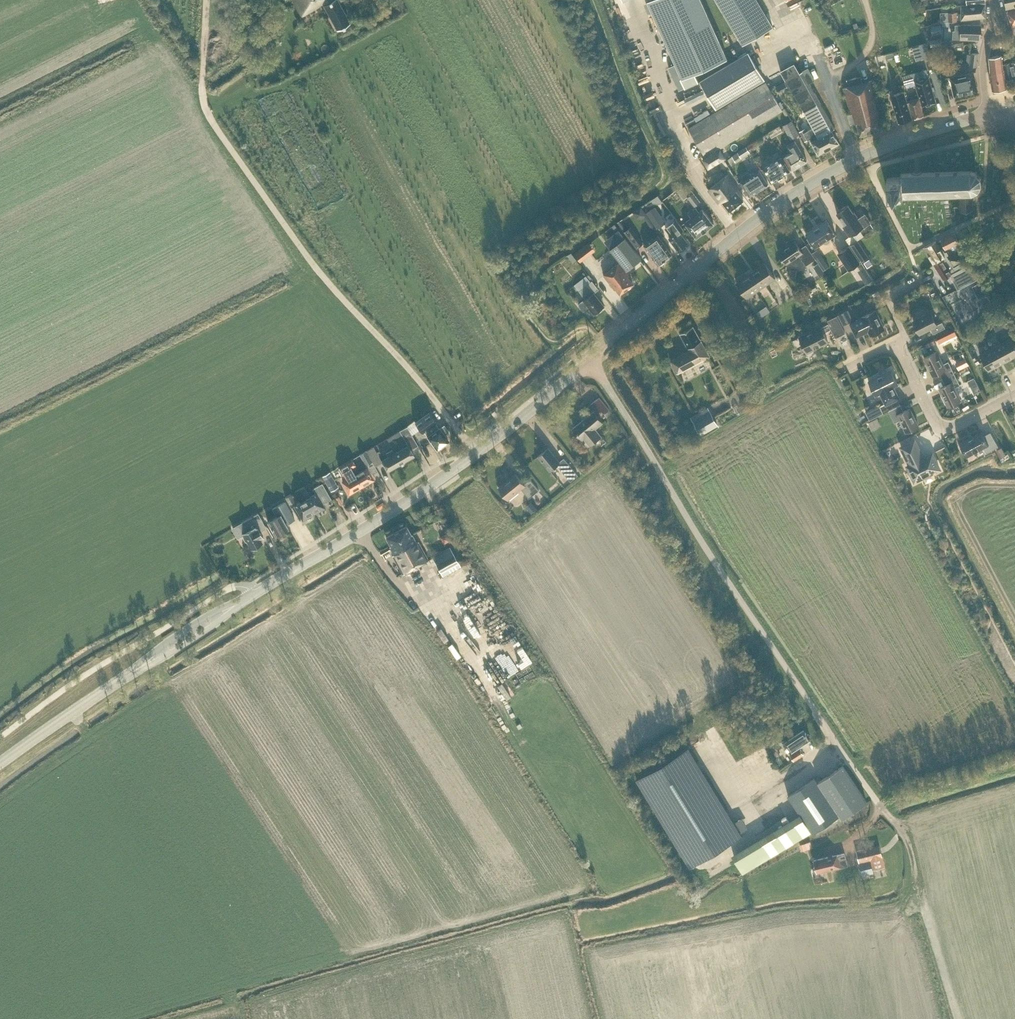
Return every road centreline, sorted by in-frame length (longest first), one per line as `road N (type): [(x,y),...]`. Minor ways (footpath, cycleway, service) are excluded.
road 1 (unclassified): [(903,837),(755,627),(590,359)]
road 2 (unclassified): [(473,456),(331,289),(213,128),(203,90),(204,0)]
road 3 (primary): [(590,359),(757,218),(857,159)]
road 4 (primary): [(254,594),(473,456)]
road 5 (primary): [(0,762),(159,654)]
road 6 (residential): [(893,343),(940,427),(951,429),(1014,394)]
road 7 (primary): [(473,456),(590,359)]
road 8 (primary): [(857,159),(991,112)]
road 9 (track): [(886,805),(1014,764)]

